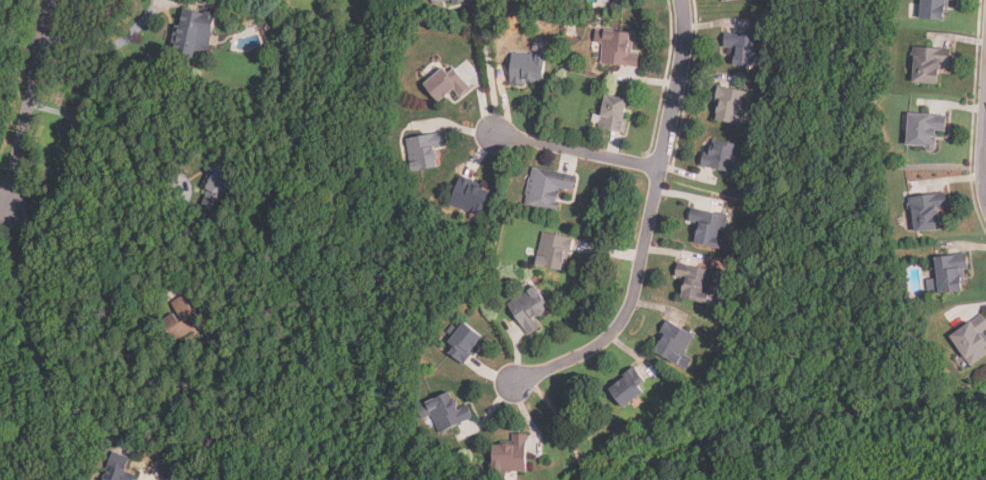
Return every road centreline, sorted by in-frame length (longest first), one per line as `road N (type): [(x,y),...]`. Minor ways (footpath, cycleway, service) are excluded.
road 1 (residential): [(682,0),(676,88),(628,310),(602,344),(516,383)]
road 2 (residential): [(7,212),(52,0)]
road 3 (residential): [(660,166),(495,134)]

